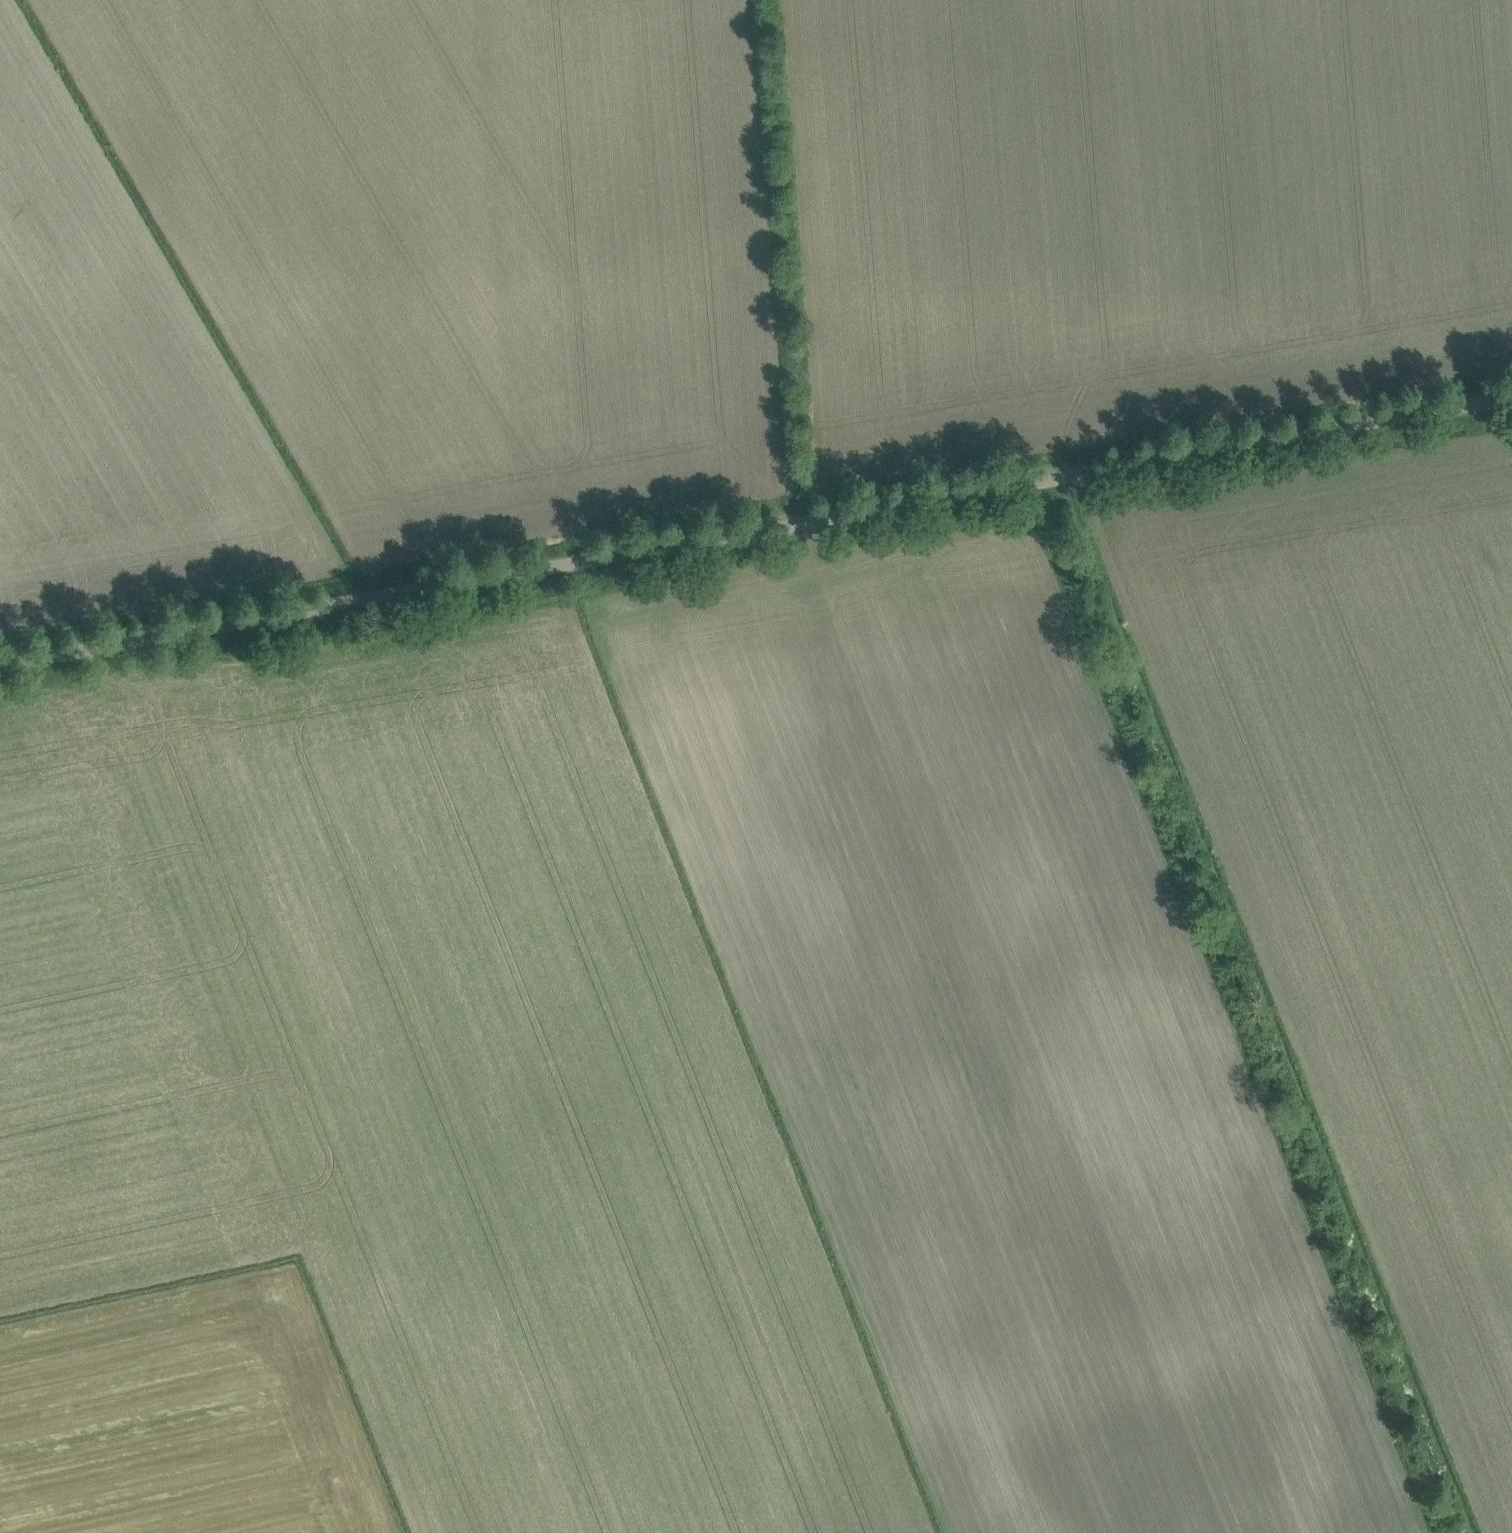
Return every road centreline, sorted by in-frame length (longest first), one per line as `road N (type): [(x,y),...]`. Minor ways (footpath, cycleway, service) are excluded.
road 1 (unclassified): [(0,664),(1511,398)]

